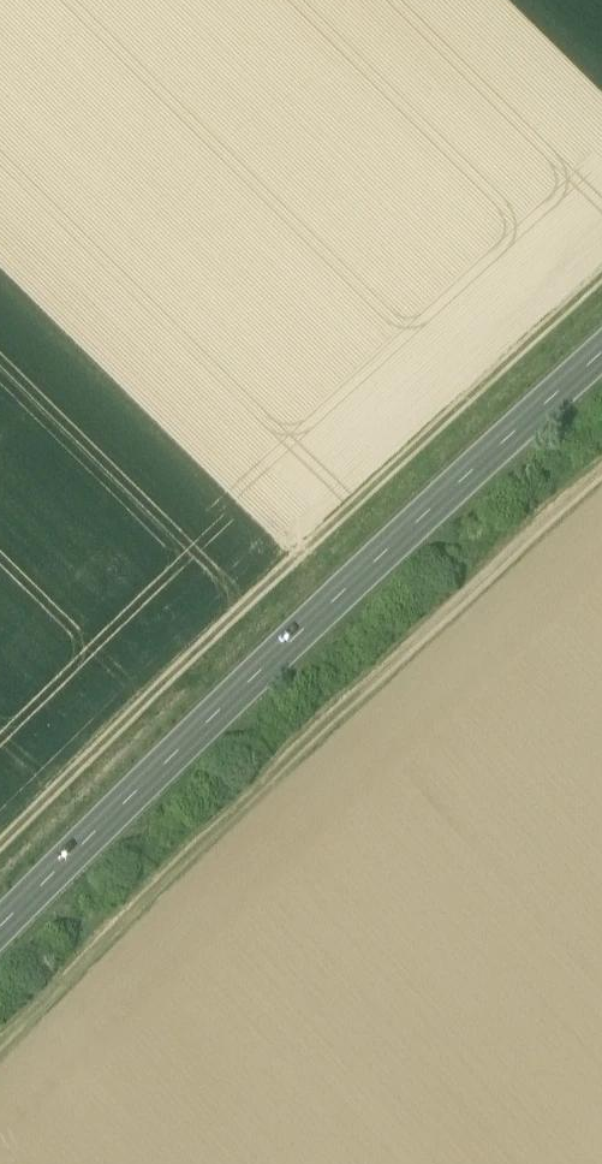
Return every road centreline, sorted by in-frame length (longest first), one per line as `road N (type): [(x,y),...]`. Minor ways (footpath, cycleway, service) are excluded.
road 1 (track): [(0,1093),(144,941),(480,613),(601,506)]
road 2 (primary): [(601,389),(225,742),(0,967)]
road 3 (track): [(601,305),(230,648),(0,879)]

